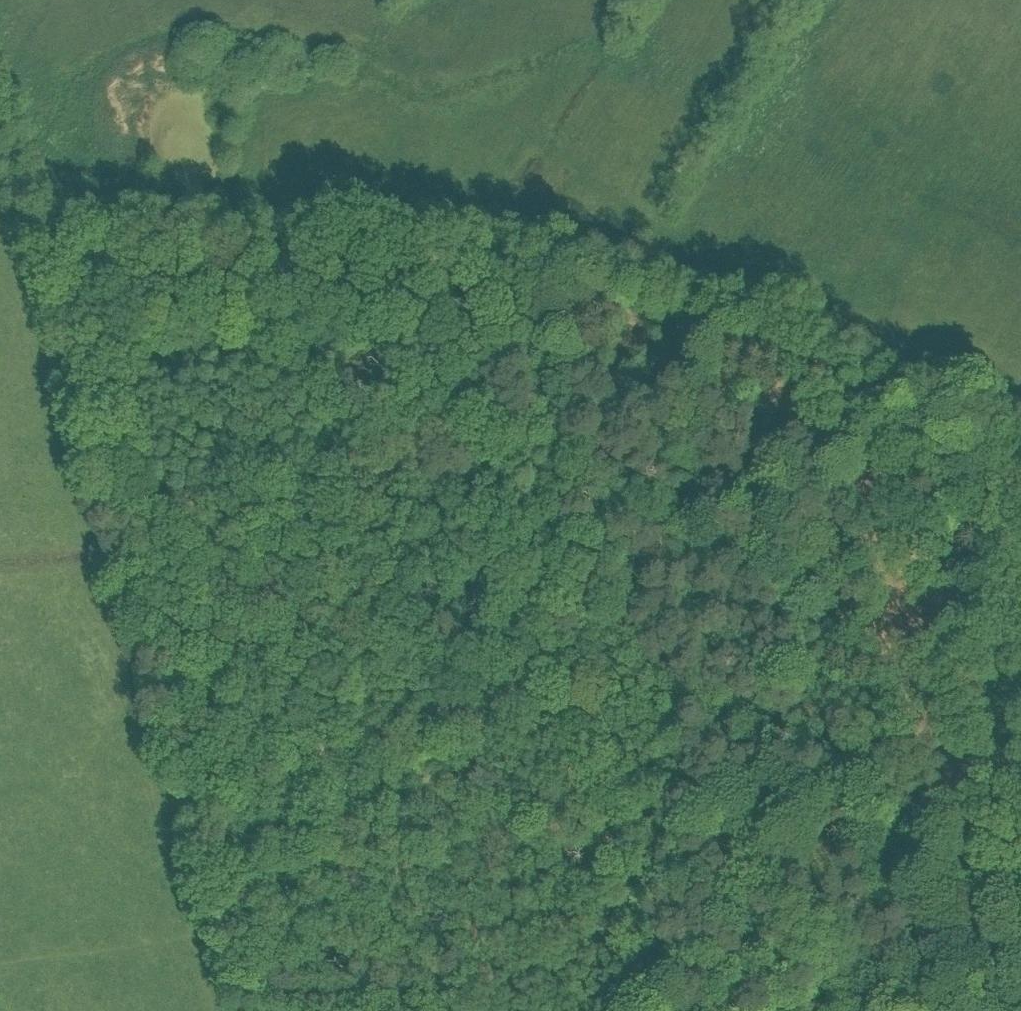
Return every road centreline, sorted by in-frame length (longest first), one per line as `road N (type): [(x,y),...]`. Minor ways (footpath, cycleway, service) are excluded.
road 1 (track): [(994,1010),(846,402)]

